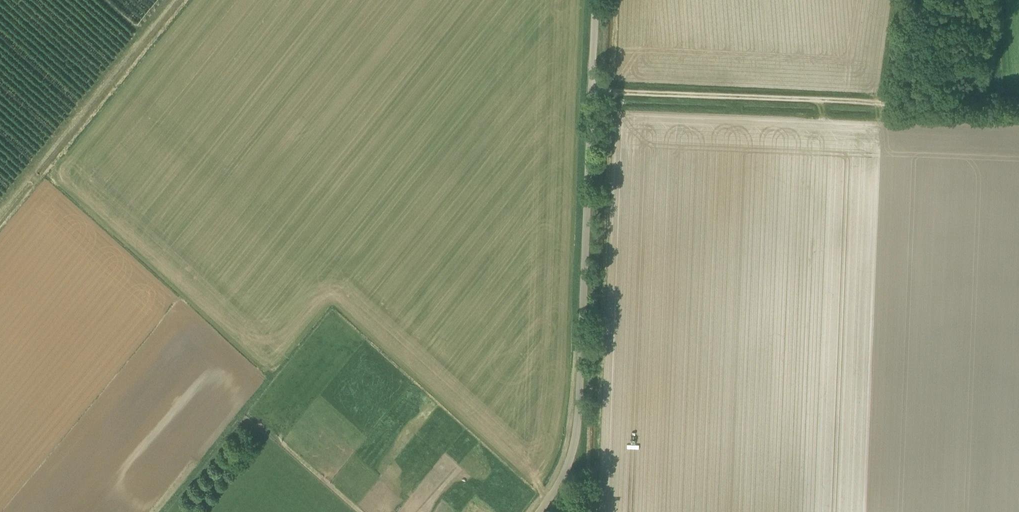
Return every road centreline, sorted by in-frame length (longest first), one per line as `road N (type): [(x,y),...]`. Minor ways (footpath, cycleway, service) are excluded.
road 1 (unclassified): [(544,511),(571,471),(584,412),(602,0)]
road 2 (track): [(598,98),(1018,116)]

